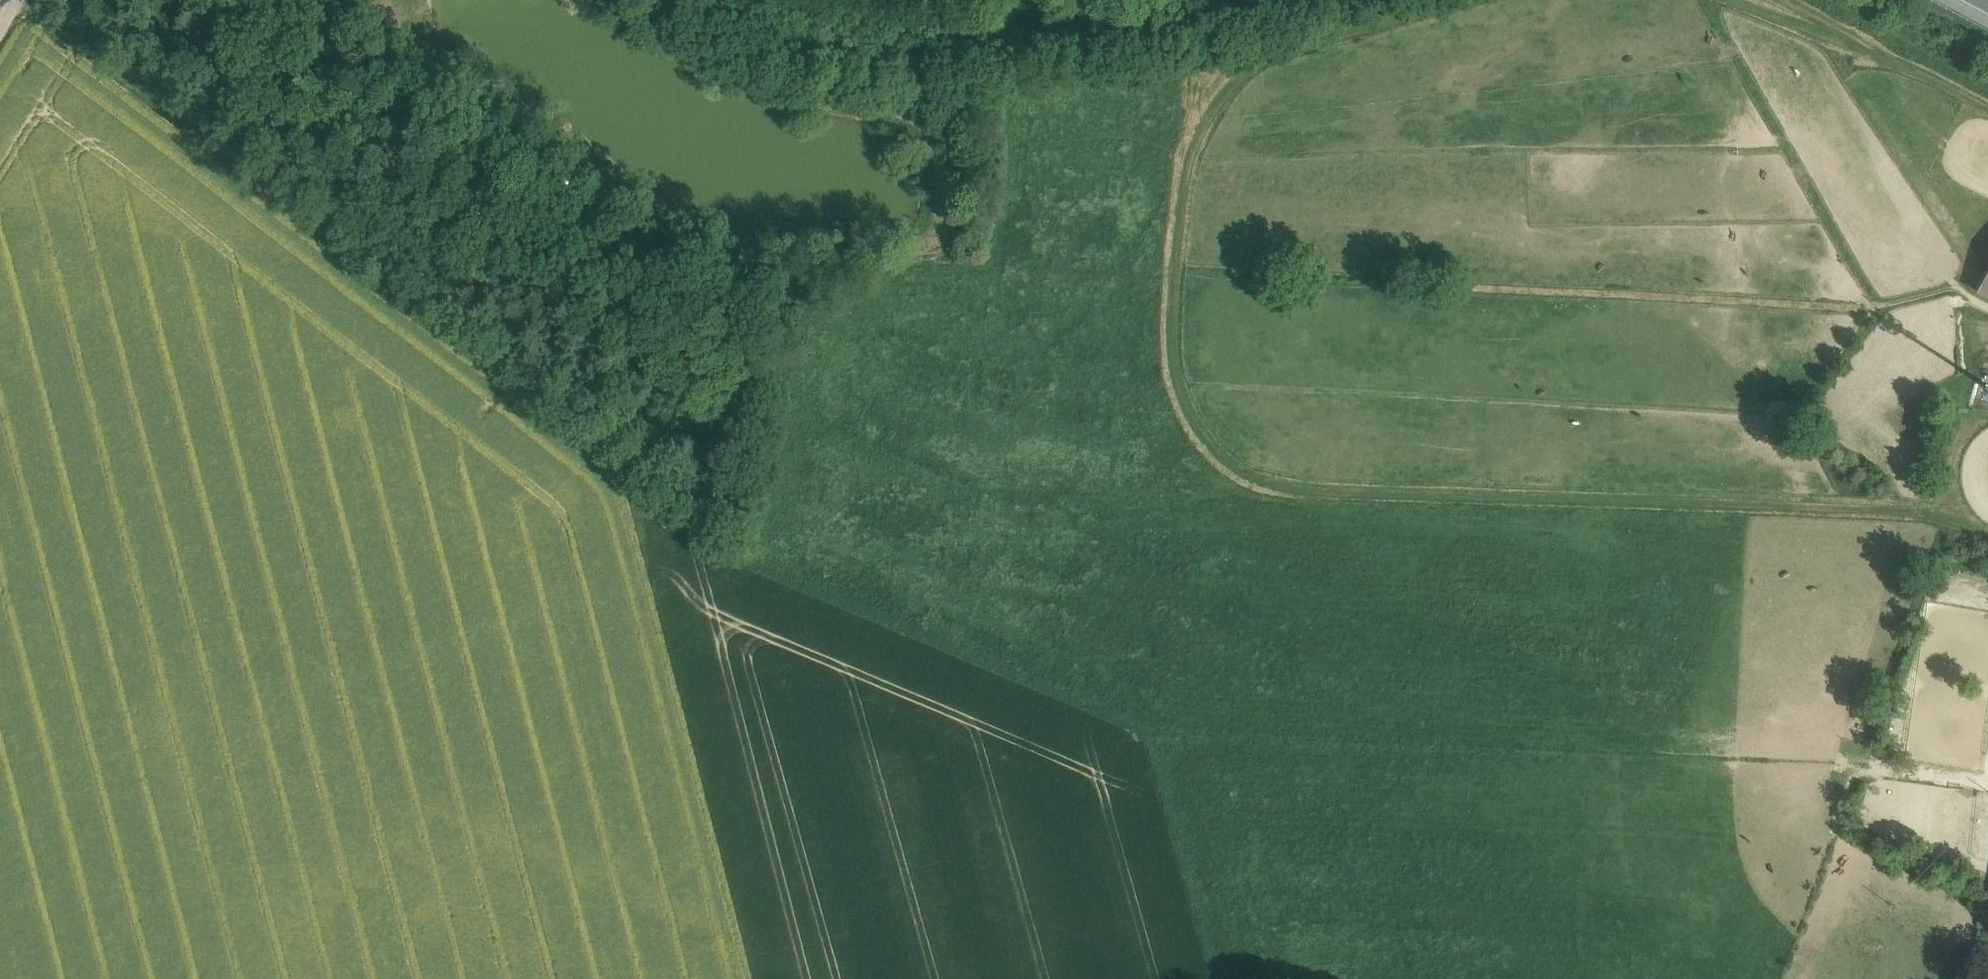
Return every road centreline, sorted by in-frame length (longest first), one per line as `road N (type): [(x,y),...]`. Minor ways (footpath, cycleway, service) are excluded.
road 1 (track): [(1469,0),(1280,51),(1224,92),(1205,125),(1180,198),(1170,356),(1186,416),(1224,464),(1264,485),(1299,490),(1893,510),(1956,518),(1987,535)]
road 2 (track): [(27,0),(739,553)]
road 3 (track): [(1987,111),(1870,50),(1734,0)]

